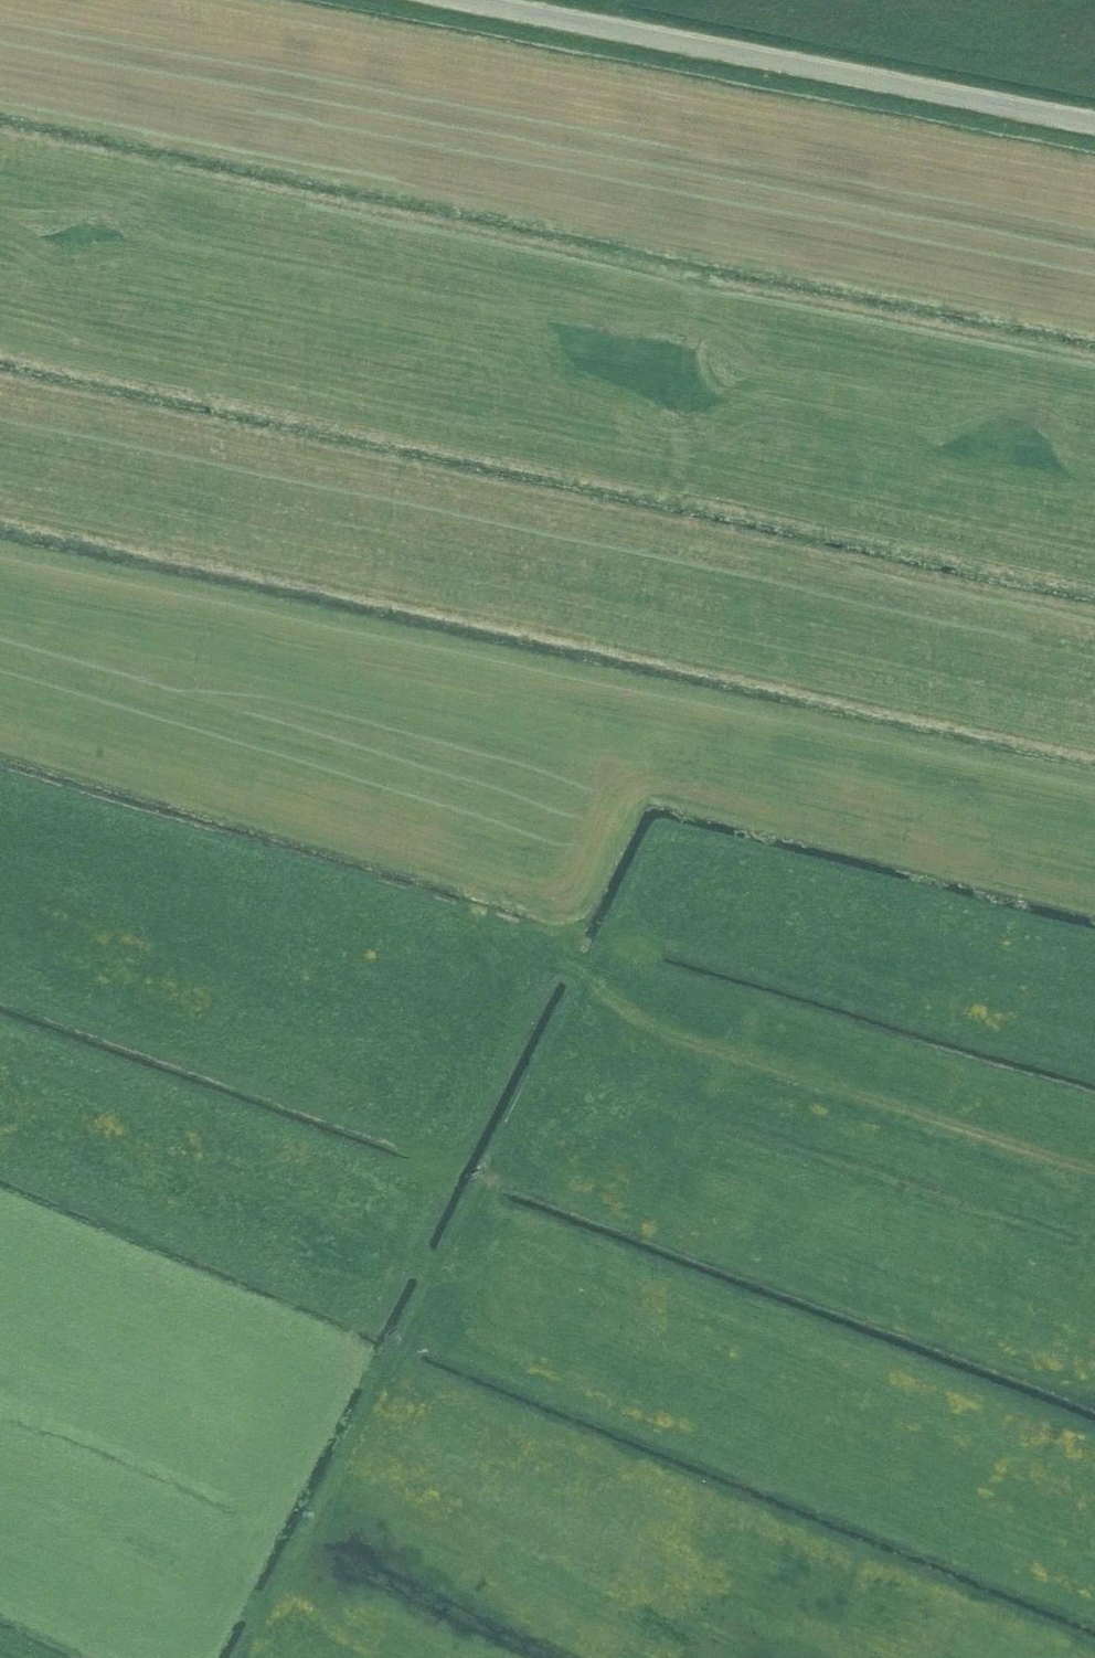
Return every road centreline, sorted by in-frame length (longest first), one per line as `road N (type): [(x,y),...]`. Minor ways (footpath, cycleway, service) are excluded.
road 1 (unclassified): [(1094,121),(479,0)]

